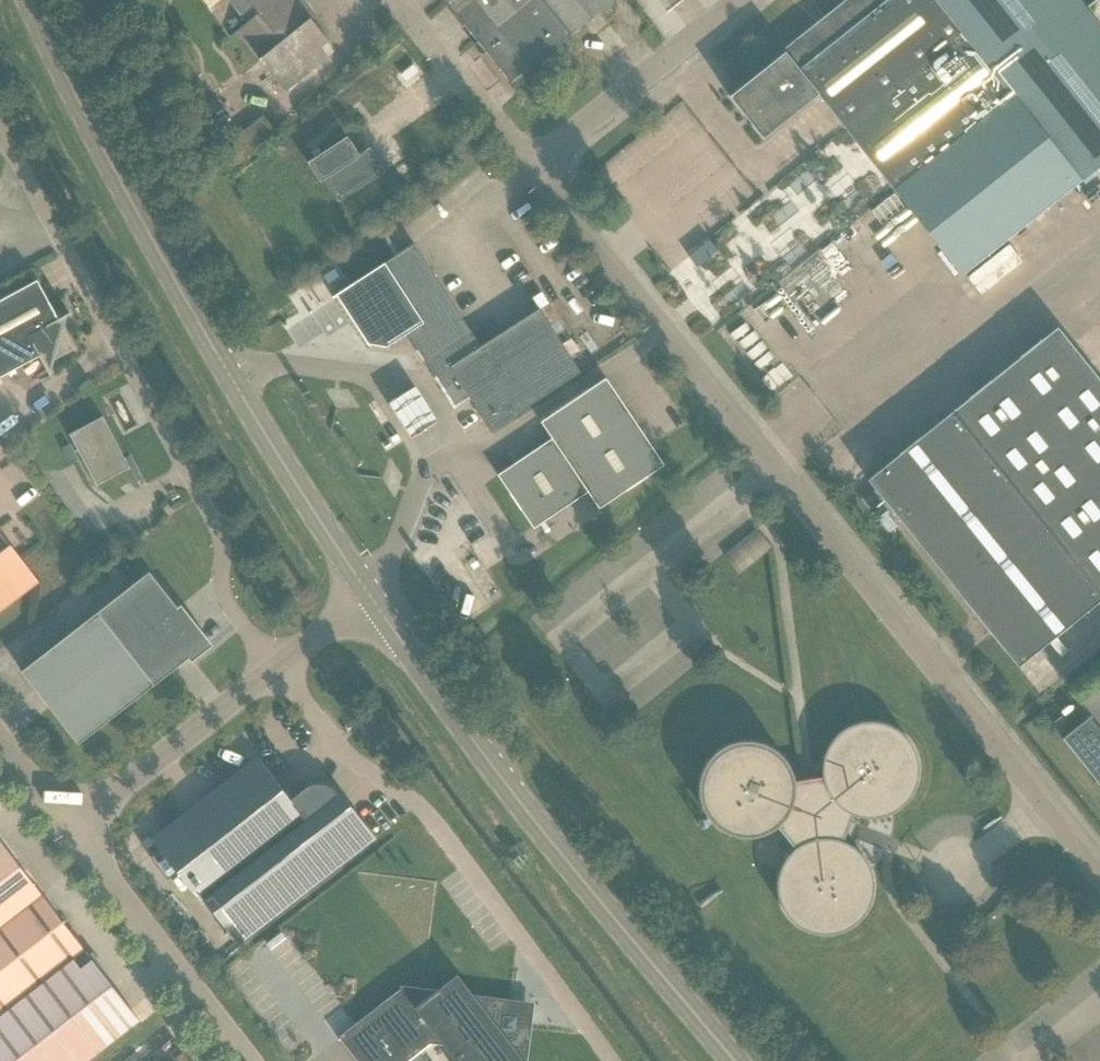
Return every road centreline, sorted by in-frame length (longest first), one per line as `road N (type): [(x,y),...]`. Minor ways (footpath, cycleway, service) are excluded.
road 1 (tertiary): [(1099,870),(532,167)]
road 2 (primary): [(373,599),(138,215),(30,0)]
road 3 (unclassified): [(0,130),(216,522),(228,601),(279,669)]
road 4 (primary): [(735,1060),(522,804),(373,599)]
road 5 (unclassified): [(612,1060),(435,819),(349,757),(279,669)]
road 6 (unclassified): [(248,1060),(69,830)]
road 7 (tertiary): [(532,167),(744,0)]
road 8 (unclassified): [(69,830),(279,669)]
road 9 (residential): [(532,167),(402,0)]

